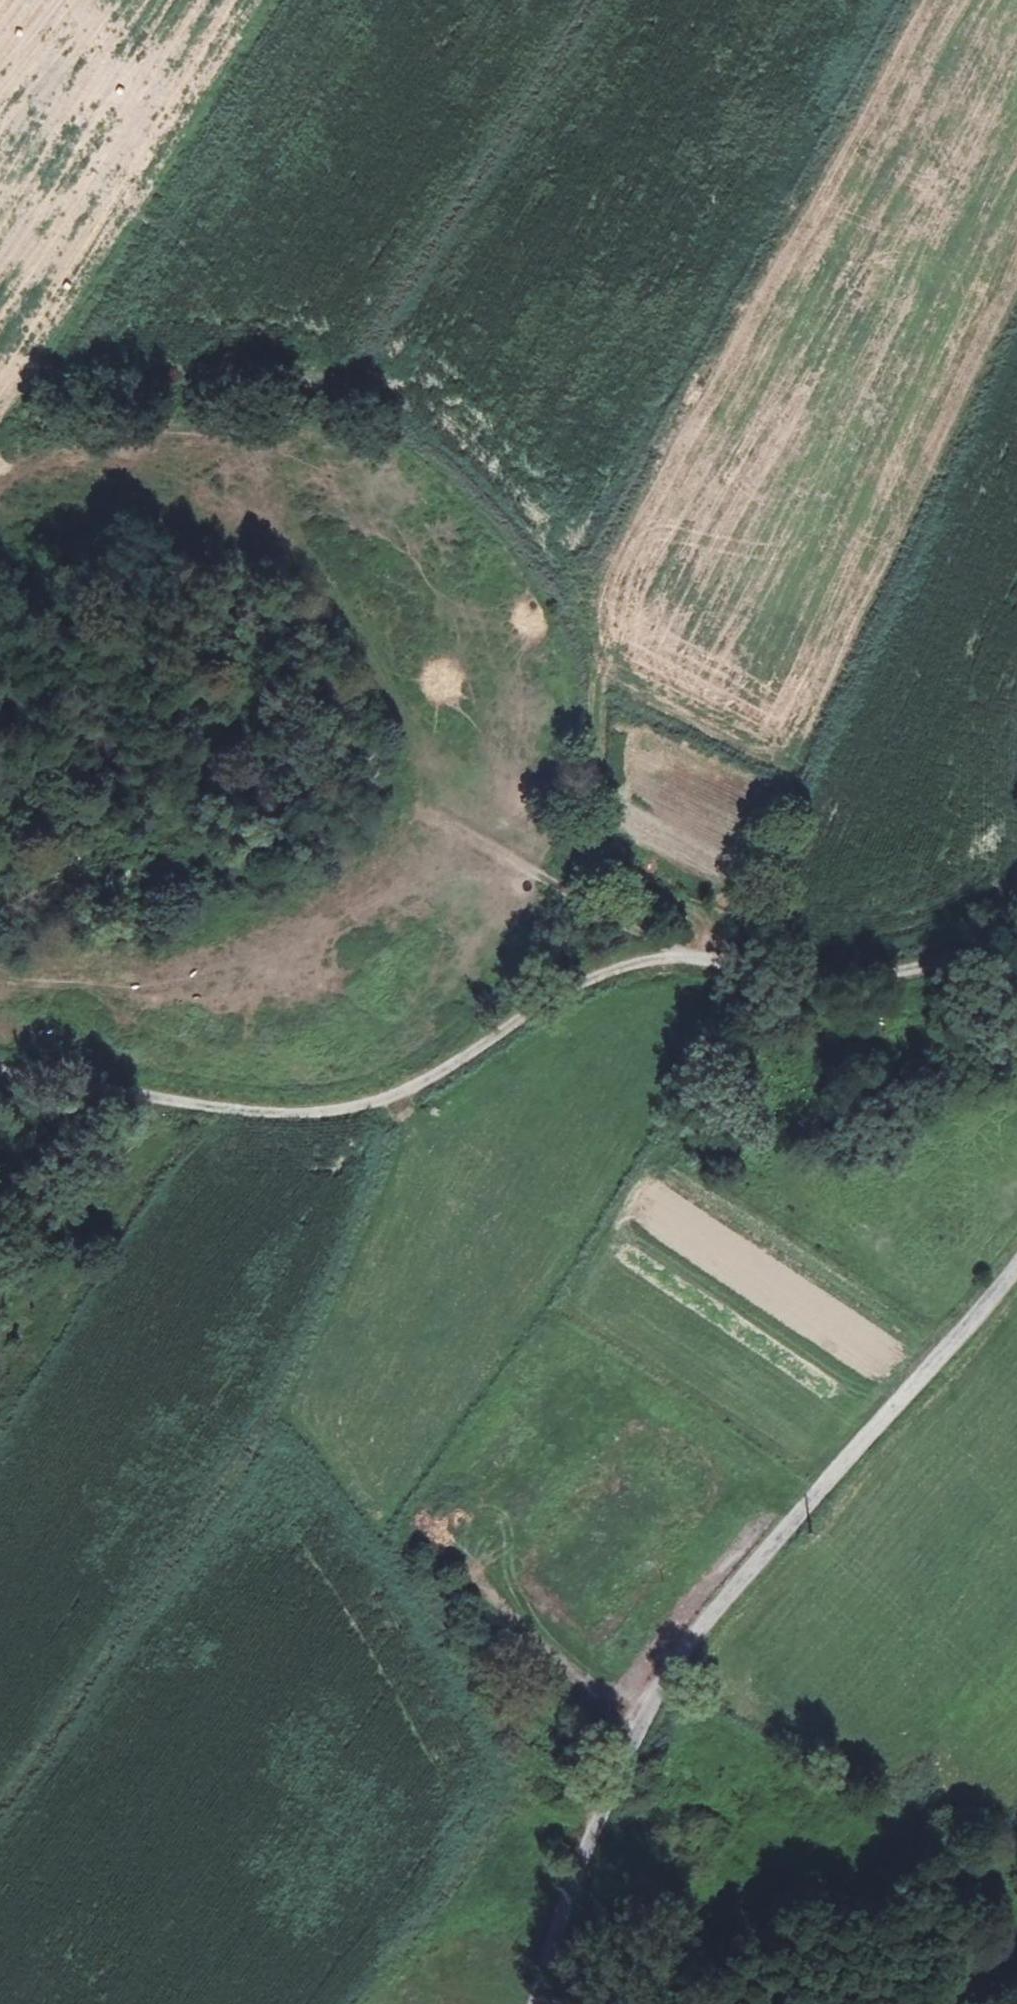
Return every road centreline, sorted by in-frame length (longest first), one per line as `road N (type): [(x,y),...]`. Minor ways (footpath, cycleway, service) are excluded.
road 1 (unclassified): [(1016,1269),(644,1699),(541,2003)]
road 2 (track): [(180,1104),(265,1116),(378,1104),(424,1085),(586,984),(646,963),(688,958),(818,981),(869,979),(1016,938)]
road 3 (track): [(0,1071),(180,1104)]

